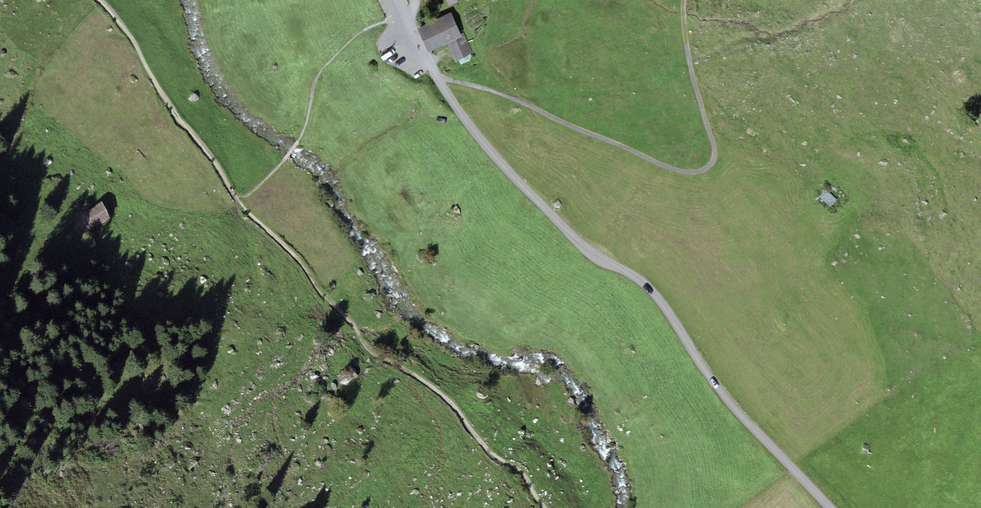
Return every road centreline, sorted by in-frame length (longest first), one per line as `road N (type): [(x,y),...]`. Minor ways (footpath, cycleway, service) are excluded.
road 1 (tertiary): [(397,0),(478,136),(566,230),(655,294),(720,391),(830,507)]
road 2 (track): [(436,76),(499,92),(691,174),(713,171),(718,153),(689,52),(686,0)]
road 3 (track): [(402,11),(358,33),(321,71),(298,141),(239,202)]
road 4 (track): [(100,0),(239,202)]

